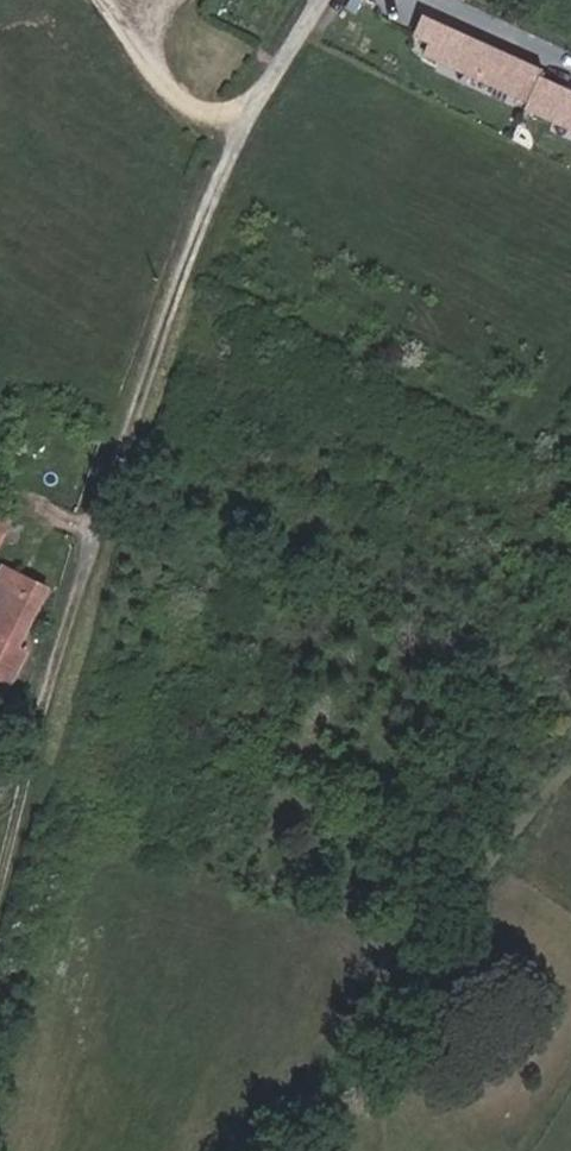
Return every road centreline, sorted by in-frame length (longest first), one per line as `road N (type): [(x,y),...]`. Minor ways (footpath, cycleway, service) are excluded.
road 1 (unclassified): [(323,0),(238,125),(54,671)]
road 2 (track): [(570,762),(246,1150)]
road 3 (track): [(0,891),(54,671)]
road 4 (track): [(238,125),(177,103),(101,0)]

